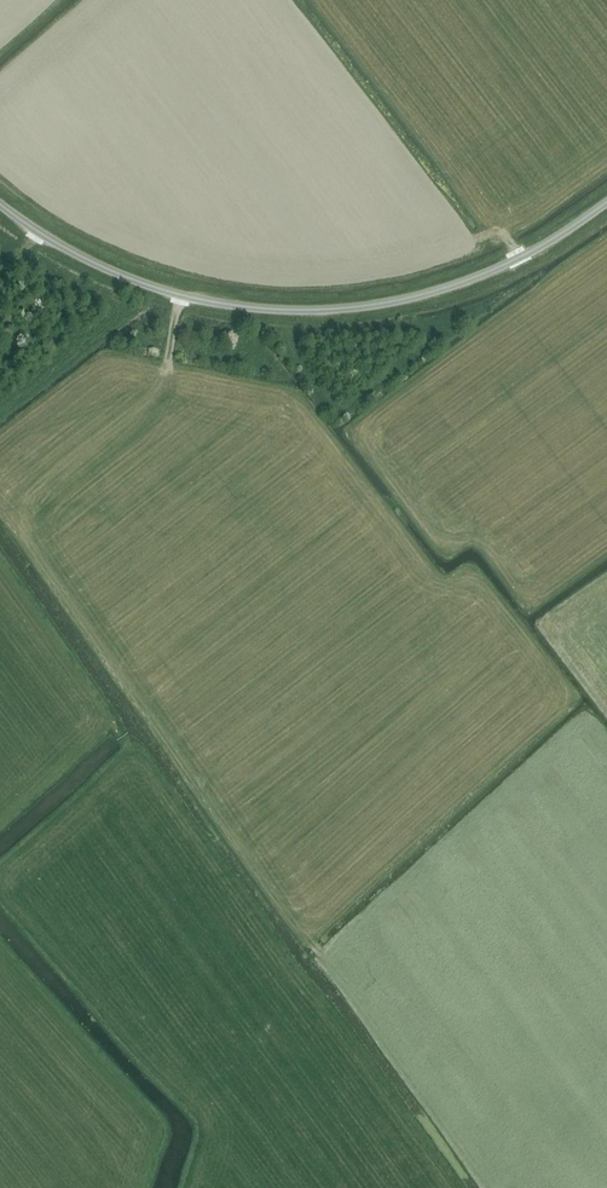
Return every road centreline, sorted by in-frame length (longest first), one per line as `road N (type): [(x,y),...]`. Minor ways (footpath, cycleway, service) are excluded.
road 1 (unclassified): [(606,205),(531,256),(473,282),(404,304),(269,315),(137,286),(74,257),(0,207)]

